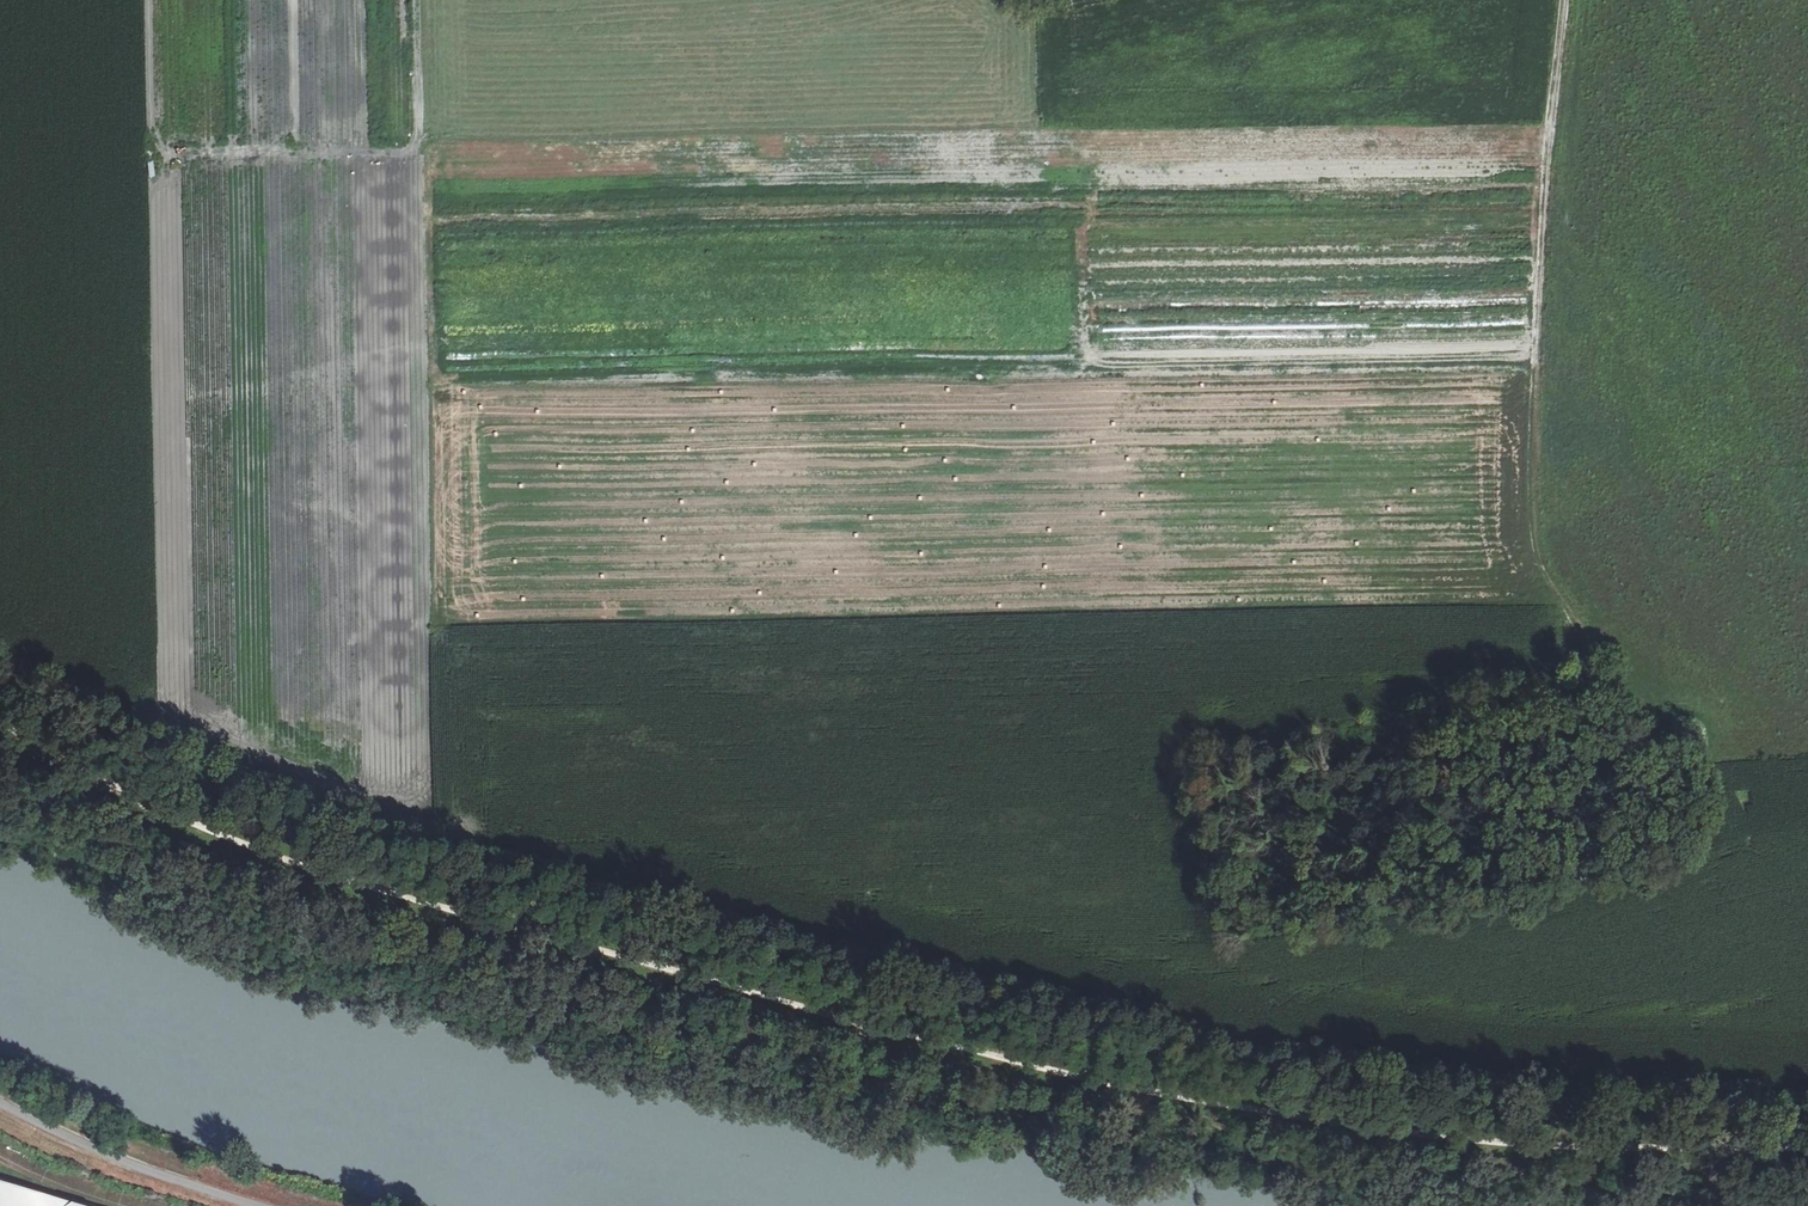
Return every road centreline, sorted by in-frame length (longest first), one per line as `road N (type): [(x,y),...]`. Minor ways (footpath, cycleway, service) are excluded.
road 1 (track): [(1568,0),(1547,226),(1539,517),(1553,583),(1599,662)]

